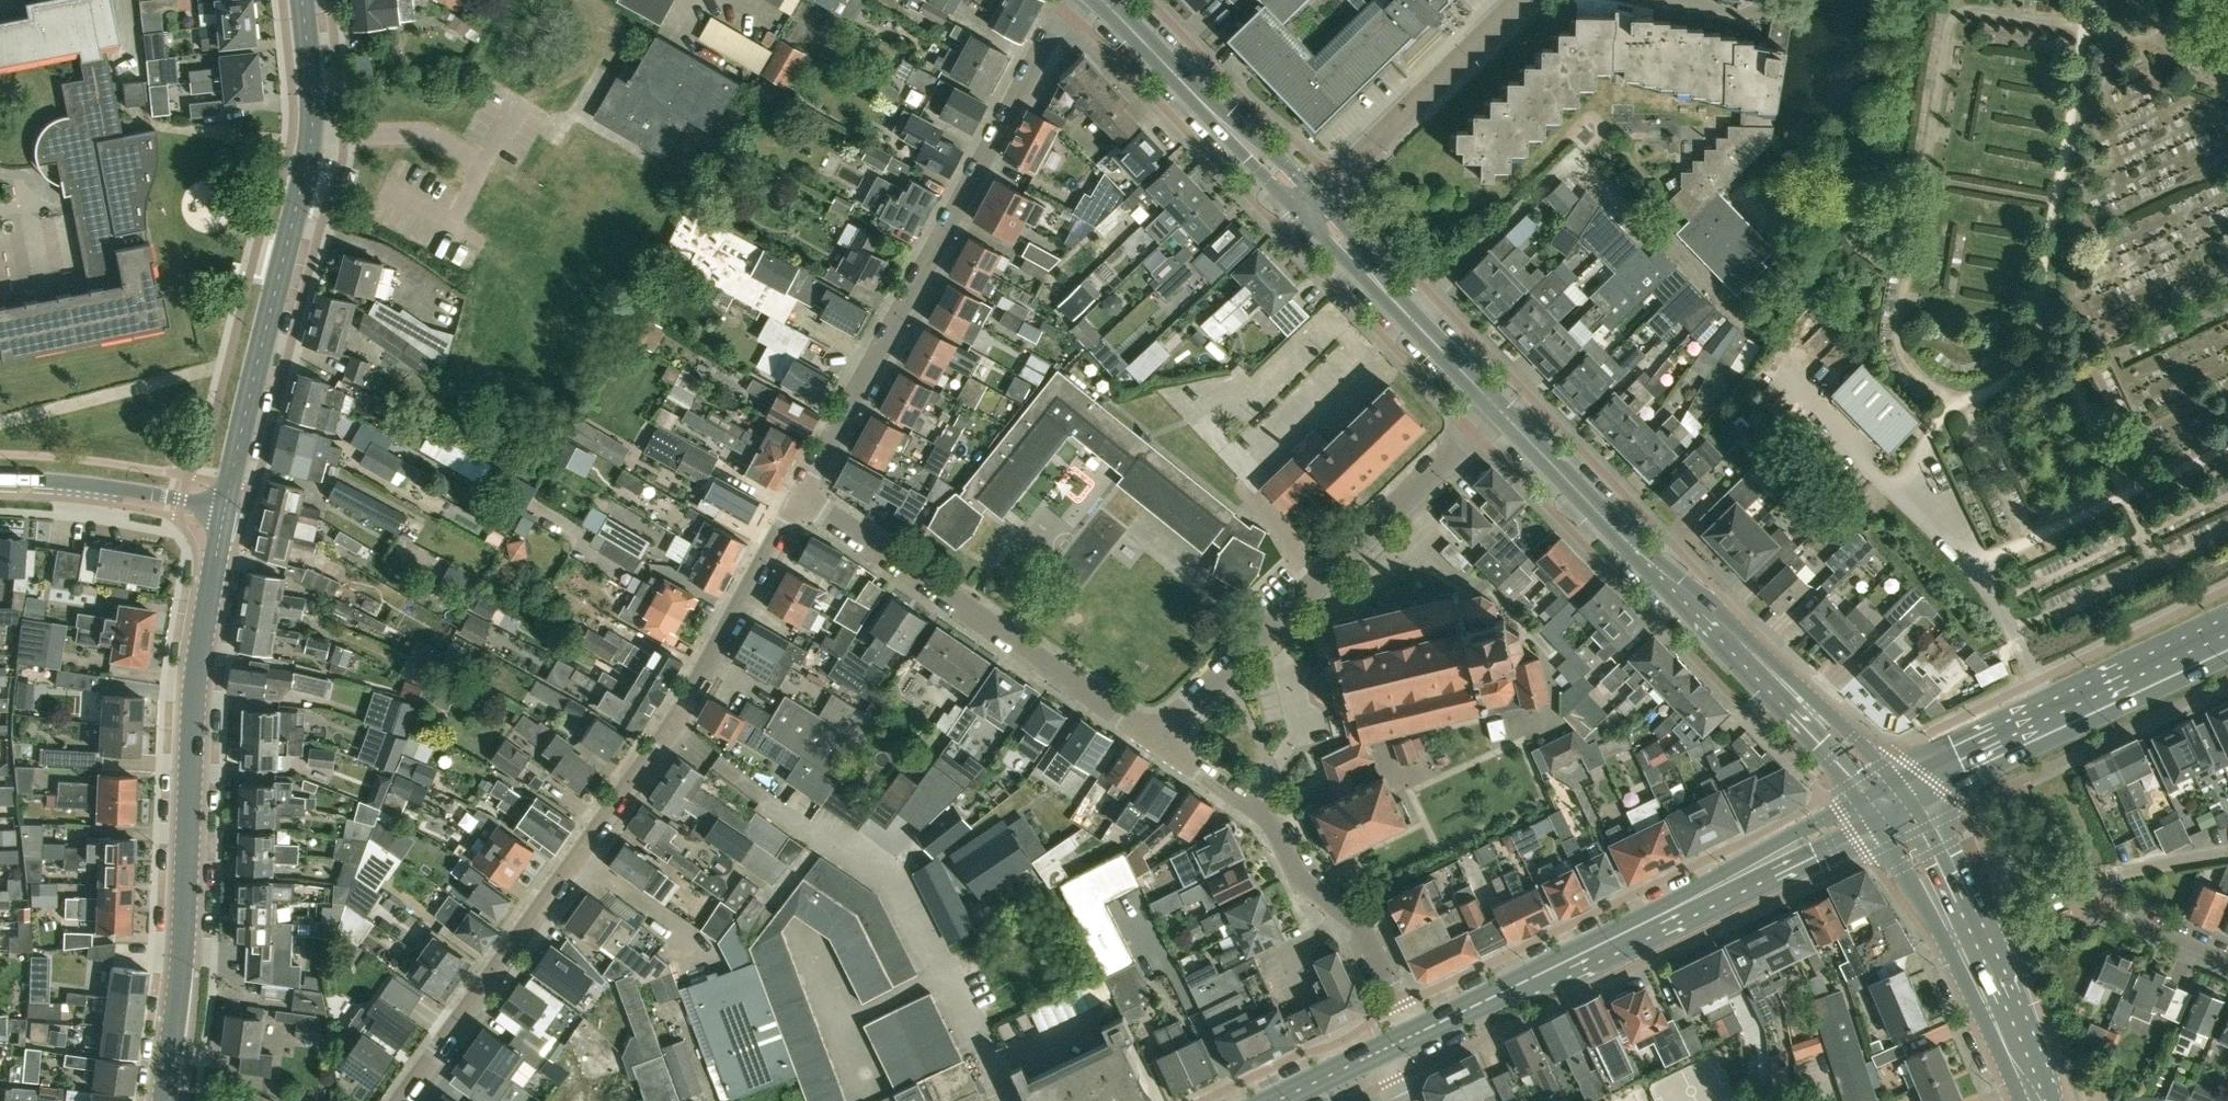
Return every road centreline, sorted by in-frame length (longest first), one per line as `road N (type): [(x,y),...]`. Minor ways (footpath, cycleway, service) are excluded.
road 1 (residential): [(400,1100),(670,726),(800,496)]
road 2 (secondary): [(165,1100),(187,912),(192,722),(224,509)]
road 3 (residential): [(1074,0),(1041,47),(800,496)]
road 4 (primary): [(1895,796),(1499,408)]
road 5 (secondary): [(1412,1035),(1895,796)]
road 6 (primary): [(224,509),(307,175),(314,75),(306,0)]
road 7 (residential): [(1162,741),(1187,706),(1499,408)]
road 8 (residential): [(800,496),(1162,741)]
road 9 (residential): [(1412,1035),(1358,921),(1299,876),(1267,818),(1162,741)]
road 10 (primary): [(1895,796),(2227,637)]
road 11 (primary): [(2036,1100),(1973,939),(1921,830),(1895,796)]
road 12 (residential): [(2227,961),(2089,899),(2095,883),(2122,872),(2227,853)]
road 13 (unclassified): [(1304,210),(1523,0)]
road 14 (primary): [(1304,210),(1102,0)]
road 15 (primary): [(1499,408),(1304,210)]
road 16 (primary): [(0,480),(116,488),(224,509)]

